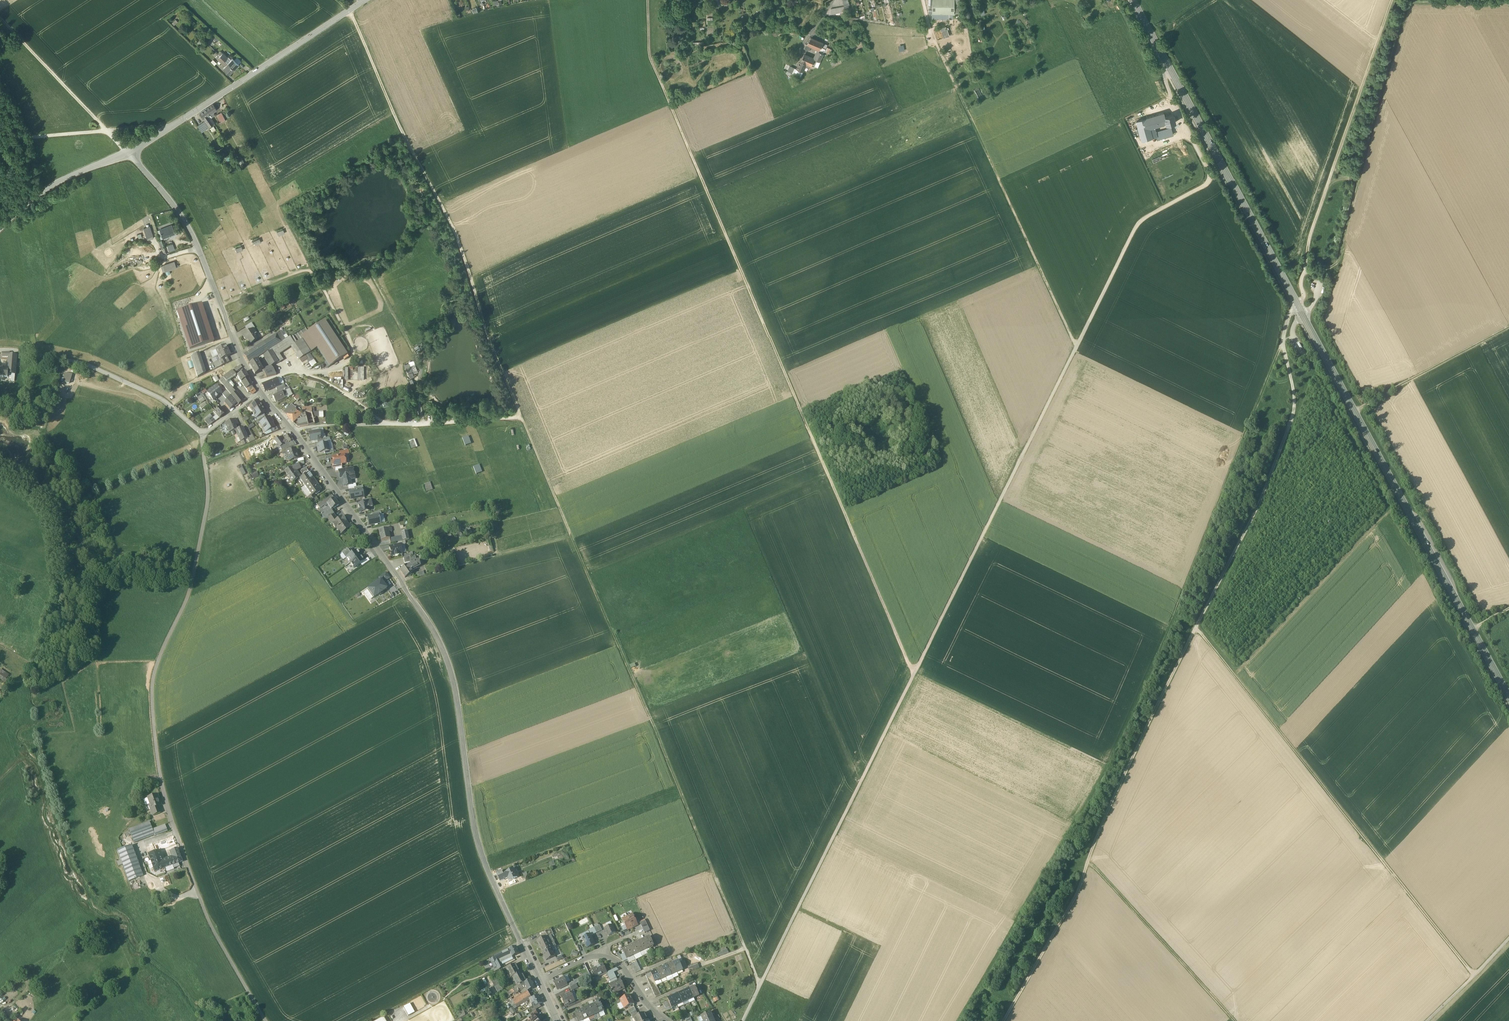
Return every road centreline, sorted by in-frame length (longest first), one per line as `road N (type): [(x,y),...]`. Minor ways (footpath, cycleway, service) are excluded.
road 1 (track): [(1305,267),(1303,297),(1283,340),(1294,407),(1273,468),(1078,890),(1004,1020)]
road 2 (secondary): [(1508,696),(1133,0)]
road 3 (track): [(1293,336),(1274,360),(1174,617),(1196,628),(1474,976)]
road 4 (track): [(1076,347),(742,1020)]
road 5 (track): [(914,674),(650,58),(648,0)]
road 6 (tertiary): [(540,980),(480,851),(454,681),(440,644),(260,394)]
road 7 (unclassified): [(266,1020),(212,929),(175,833),(158,754),(151,682),(194,572),(208,492),(202,434)]
road 8 (track): [(760,985),(522,417)]
road 9 (track): [(1174,617),(1109,764),(957,1020)]
road 10 (track): [(522,417),(457,234),(350,10)]
road 11 (track): [(43,436),(97,495),(106,577),(96,658),(101,753),(158,754)]
road 12 (track): [(1231,672),(1390,510),(1318,376)]
road 13 (track): [(1163,69),(1209,181),(1139,222),(1076,347)]
road 14 (track): [(936,44),(1076,347)]
road 15 (track): [(1411,0),(1339,262),(1303,274)]
road 16 (tertiary): [(128,153),(366,0)]
road 17 (track): [(1305,267),(1393,0)]
road 18 (tertiary): [(260,394),(181,217),(128,153)]
road 19 (track): [(1054,856),(1087,865),(1232,1020)]
road 20 (track): [(0,18),(106,131),(174,125)]
road 21 (residential): [(202,434),(162,400),(88,367),(0,350)]
road 22 (track): [(1508,327),(1355,411)]
road 23 (residential): [(667,1020),(609,958),(588,958),(540,980)]
road 24 (residential): [(128,153),(46,189),(0,229)]
road 25 (track): [(0,140),(106,131),(128,153)]
road 26 (track): [(263,286),(308,269),(345,330)]

